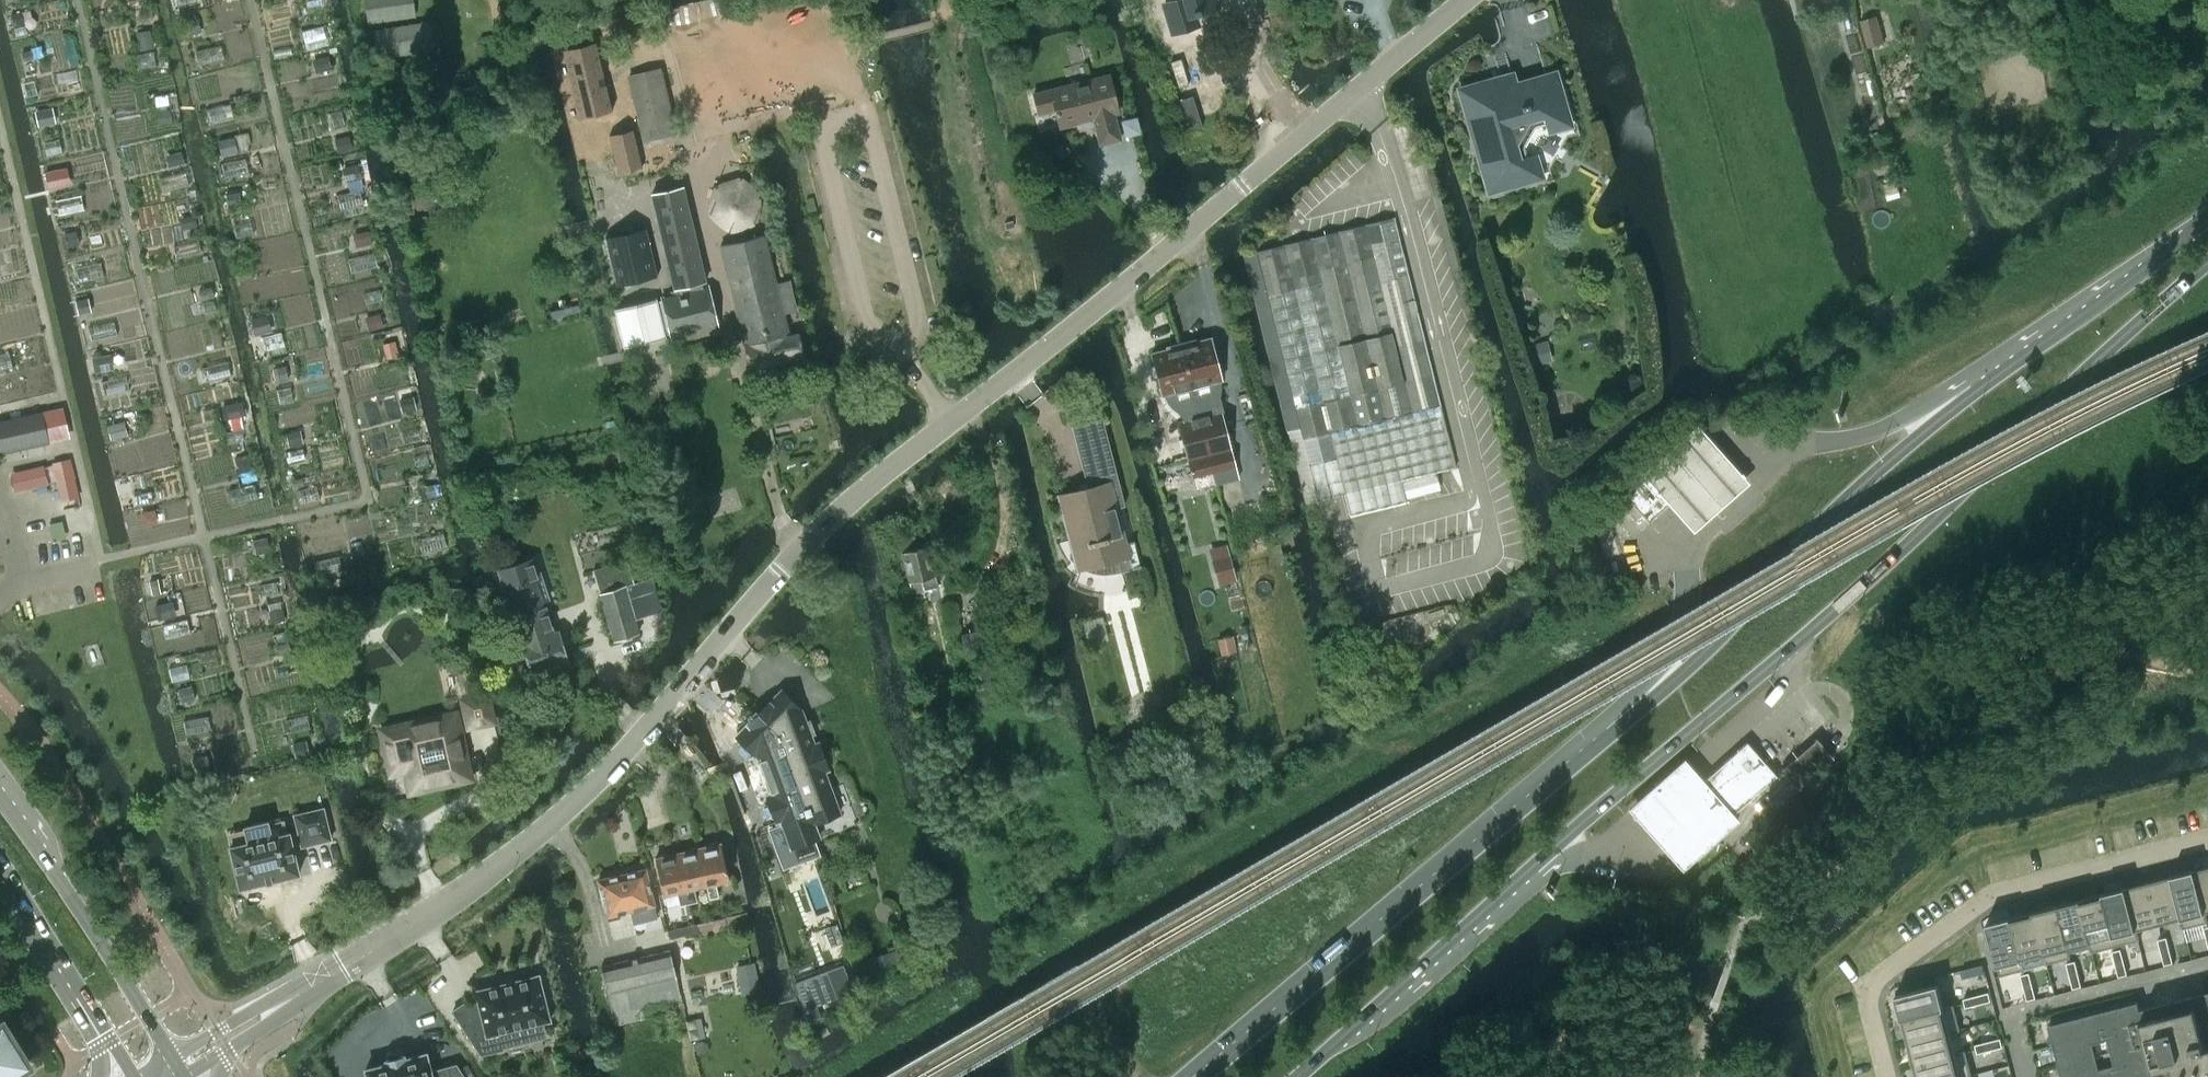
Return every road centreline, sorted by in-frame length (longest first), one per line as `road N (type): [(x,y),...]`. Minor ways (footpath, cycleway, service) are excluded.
road 1 (unclassified): [(329,973),(499,867),(576,799),(826,516),(1462,0)]
road 2 (primary): [(2207,216),(1873,473),(1707,651),(1196,1076)]
road 3 (primary): [(1293,1076),(1799,641),(2207,262)]
road 4 (residential): [(2207,839),(1984,896),(1876,977),(1867,991),(1887,1076)]
road 5 (secondary): [(174,1057),(0,796)]
road 6 (secondary): [(0,860),(134,1076)]
road 7 (unclassified): [(329,973),(174,1057)]
road 8 (unclassified): [(186,1076),(329,973)]

